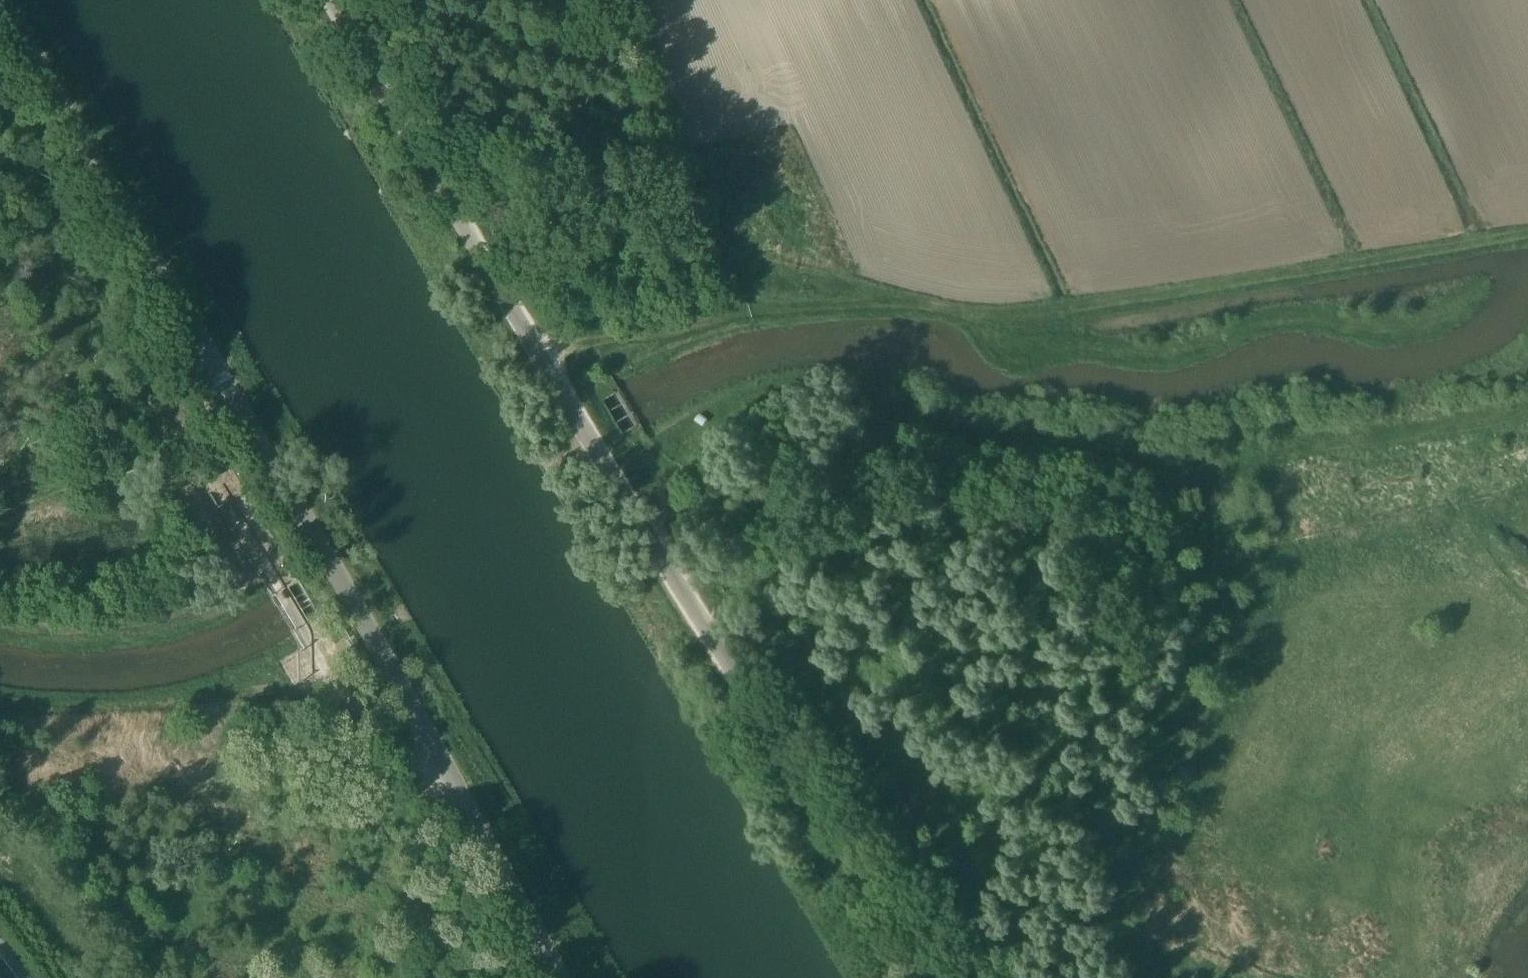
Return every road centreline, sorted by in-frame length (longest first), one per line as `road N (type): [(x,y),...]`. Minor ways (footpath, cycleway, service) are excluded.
road 1 (unclassified): [(936,977),(815,804),(332,0)]
road 2 (unclassified): [(563,977),(8,0)]

